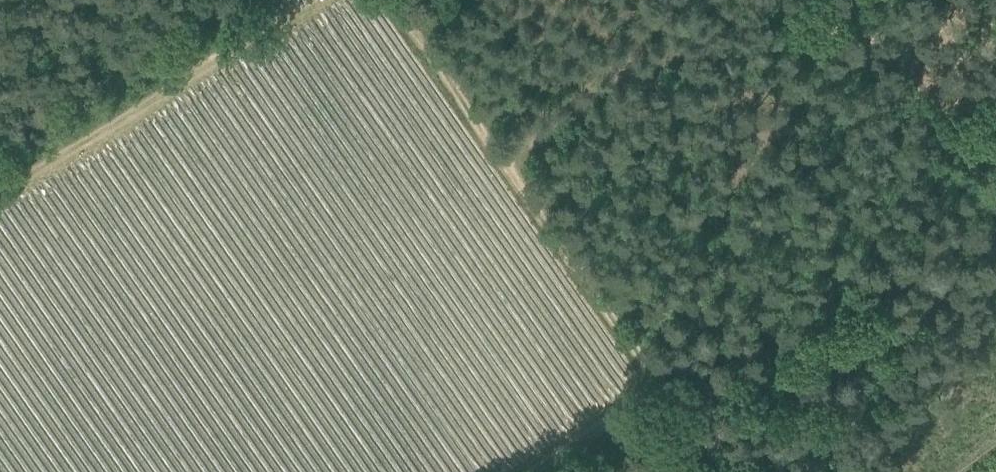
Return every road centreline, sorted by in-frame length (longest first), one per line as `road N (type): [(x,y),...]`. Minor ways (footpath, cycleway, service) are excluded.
road 1 (track): [(666,392),(387,0)]
road 2 (track): [(666,392),(545,471)]

